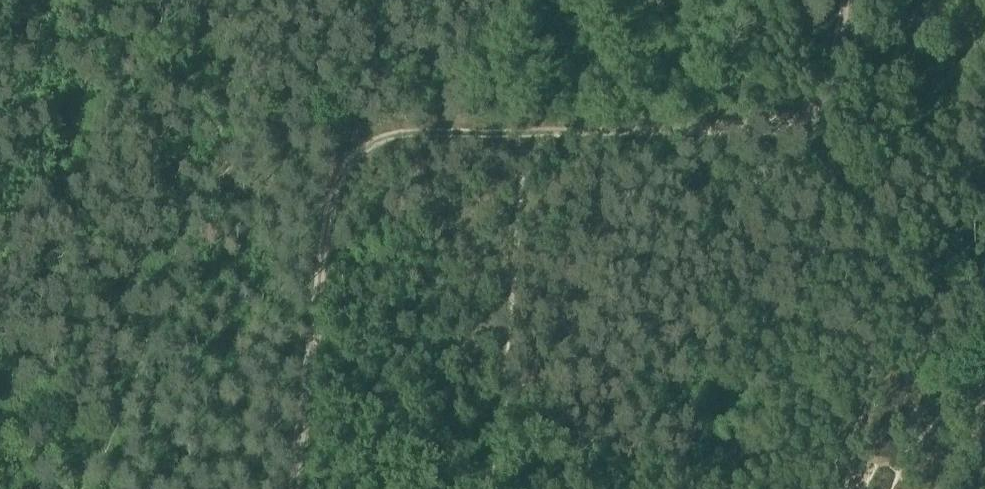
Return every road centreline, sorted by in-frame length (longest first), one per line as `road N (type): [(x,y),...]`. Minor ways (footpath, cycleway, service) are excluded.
road 1 (track): [(812,140),(336,151)]
road 2 (track): [(298,488),(336,151)]
road 3 (track): [(812,140),(904,280),(933,302),(984,307)]
road 4 (track): [(847,0),(812,140)]

